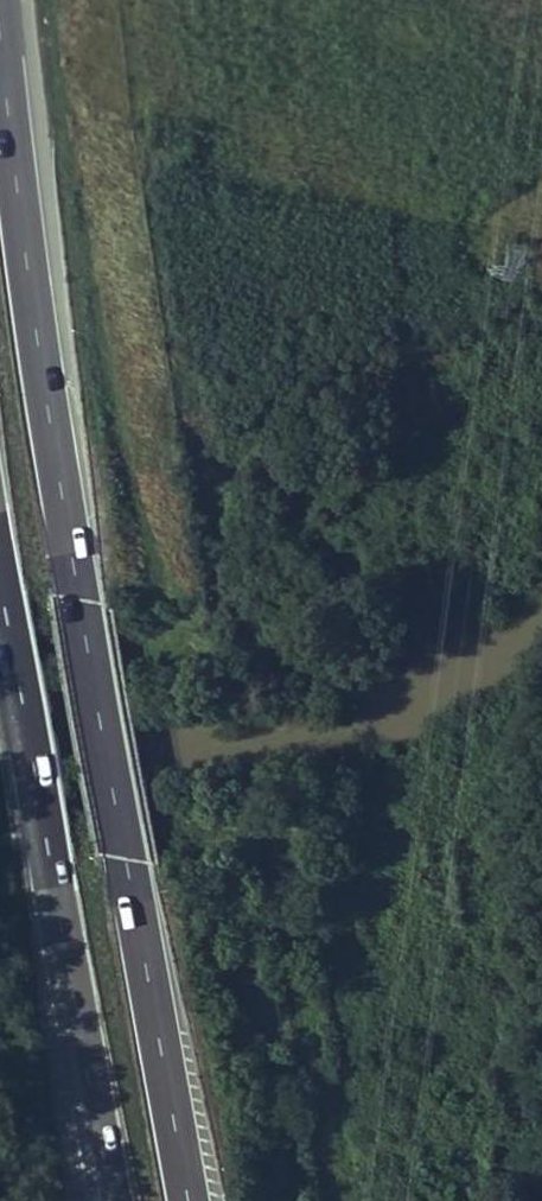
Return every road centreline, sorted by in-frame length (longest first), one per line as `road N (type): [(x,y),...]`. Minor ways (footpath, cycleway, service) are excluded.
road 1 (motorway): [(188,1200),(74,566),(0,41)]
road 2 (motorway): [(0,587),(108,1200)]

